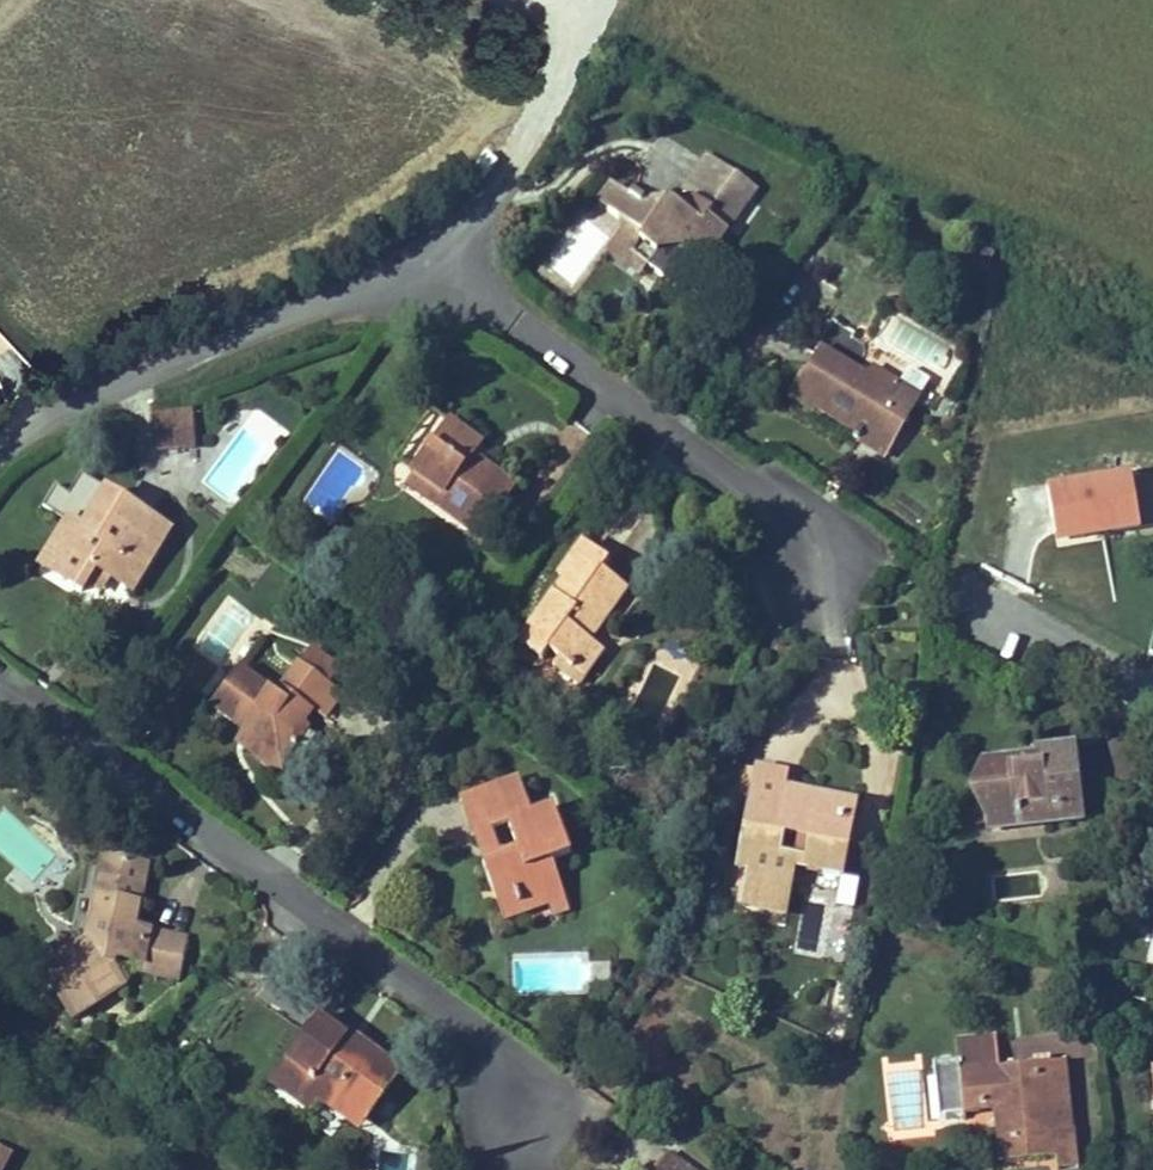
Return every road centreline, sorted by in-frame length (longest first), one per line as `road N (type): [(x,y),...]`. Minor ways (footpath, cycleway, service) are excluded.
road 1 (residential): [(0,446),(73,402),(293,314),(443,275),(521,322),(765,501),(823,566)]
road 2 (residential): [(0,685),(491,1040),(532,1115)]
road 3 (track): [(443,275),(474,207),(566,94),(609,0)]
road 4 (residential): [(986,612),(1049,632),(1152,688)]

